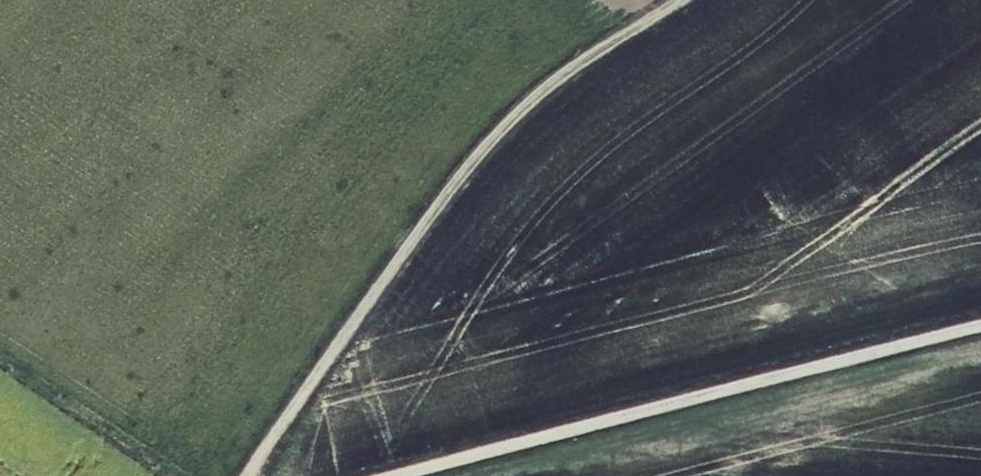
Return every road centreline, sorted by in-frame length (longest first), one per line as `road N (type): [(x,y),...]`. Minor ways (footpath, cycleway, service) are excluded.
road 1 (track): [(683,0),(572,68),(490,141),(249,475)]
road 2 (track): [(980,328),(402,475)]

